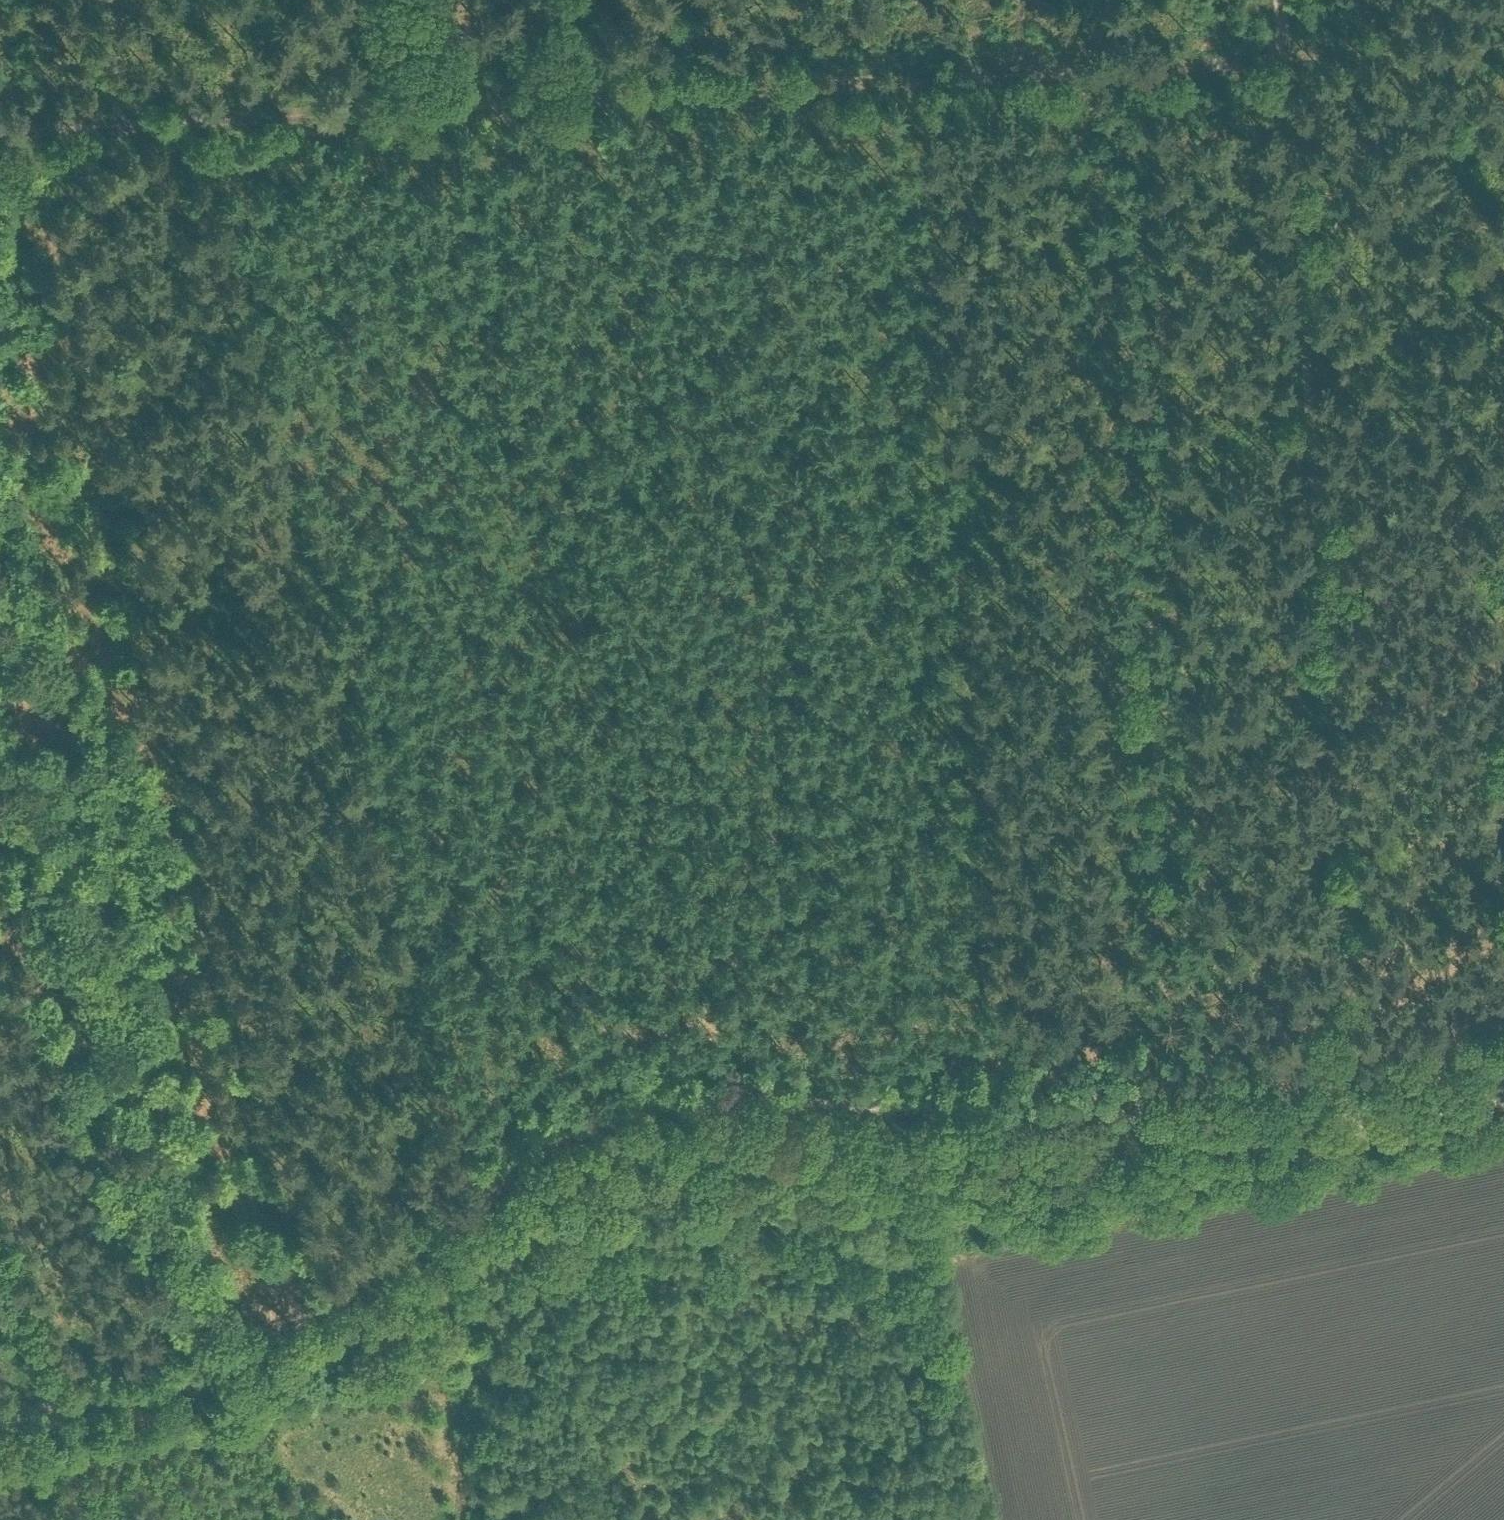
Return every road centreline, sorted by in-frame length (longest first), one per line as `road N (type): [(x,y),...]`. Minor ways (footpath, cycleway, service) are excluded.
road 1 (track): [(1503,1103),(1352,1130),(629,1104),(582,1117),(204,1369),(0,1412)]
road 2 (track): [(1503,40),(0,145)]
road 3 (track): [(1285,0),(1352,1130)]

